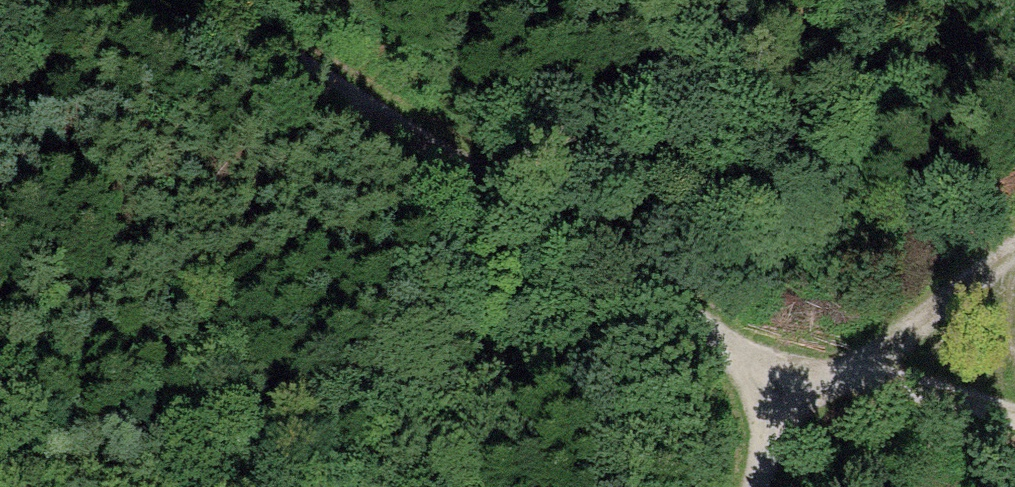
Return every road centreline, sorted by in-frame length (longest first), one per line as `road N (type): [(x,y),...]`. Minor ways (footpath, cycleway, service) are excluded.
road 1 (track): [(0,476),(757,475)]
road 2 (track): [(195,0),(723,334),(783,388)]
road 3 (track): [(1014,253),(871,368),(783,388),(755,486)]
road 4 (track): [(871,368),(1014,415)]

